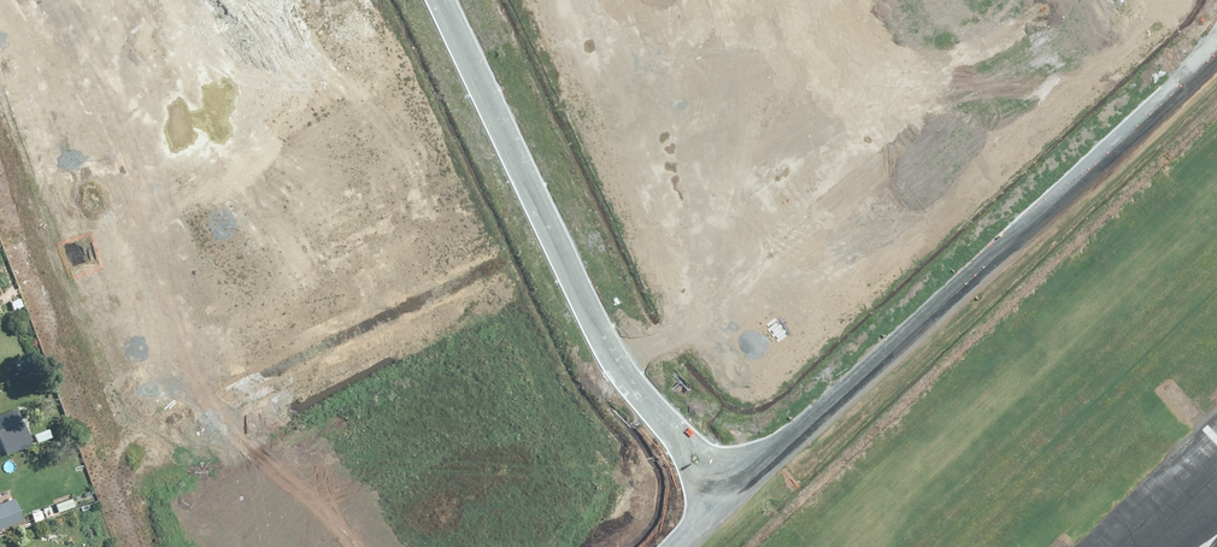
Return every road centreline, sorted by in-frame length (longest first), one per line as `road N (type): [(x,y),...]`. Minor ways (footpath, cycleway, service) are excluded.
road 1 (unclassified): [(1216,54),(681,546)]
road 2 (unknown): [(441,0),(619,368),(734,497)]

